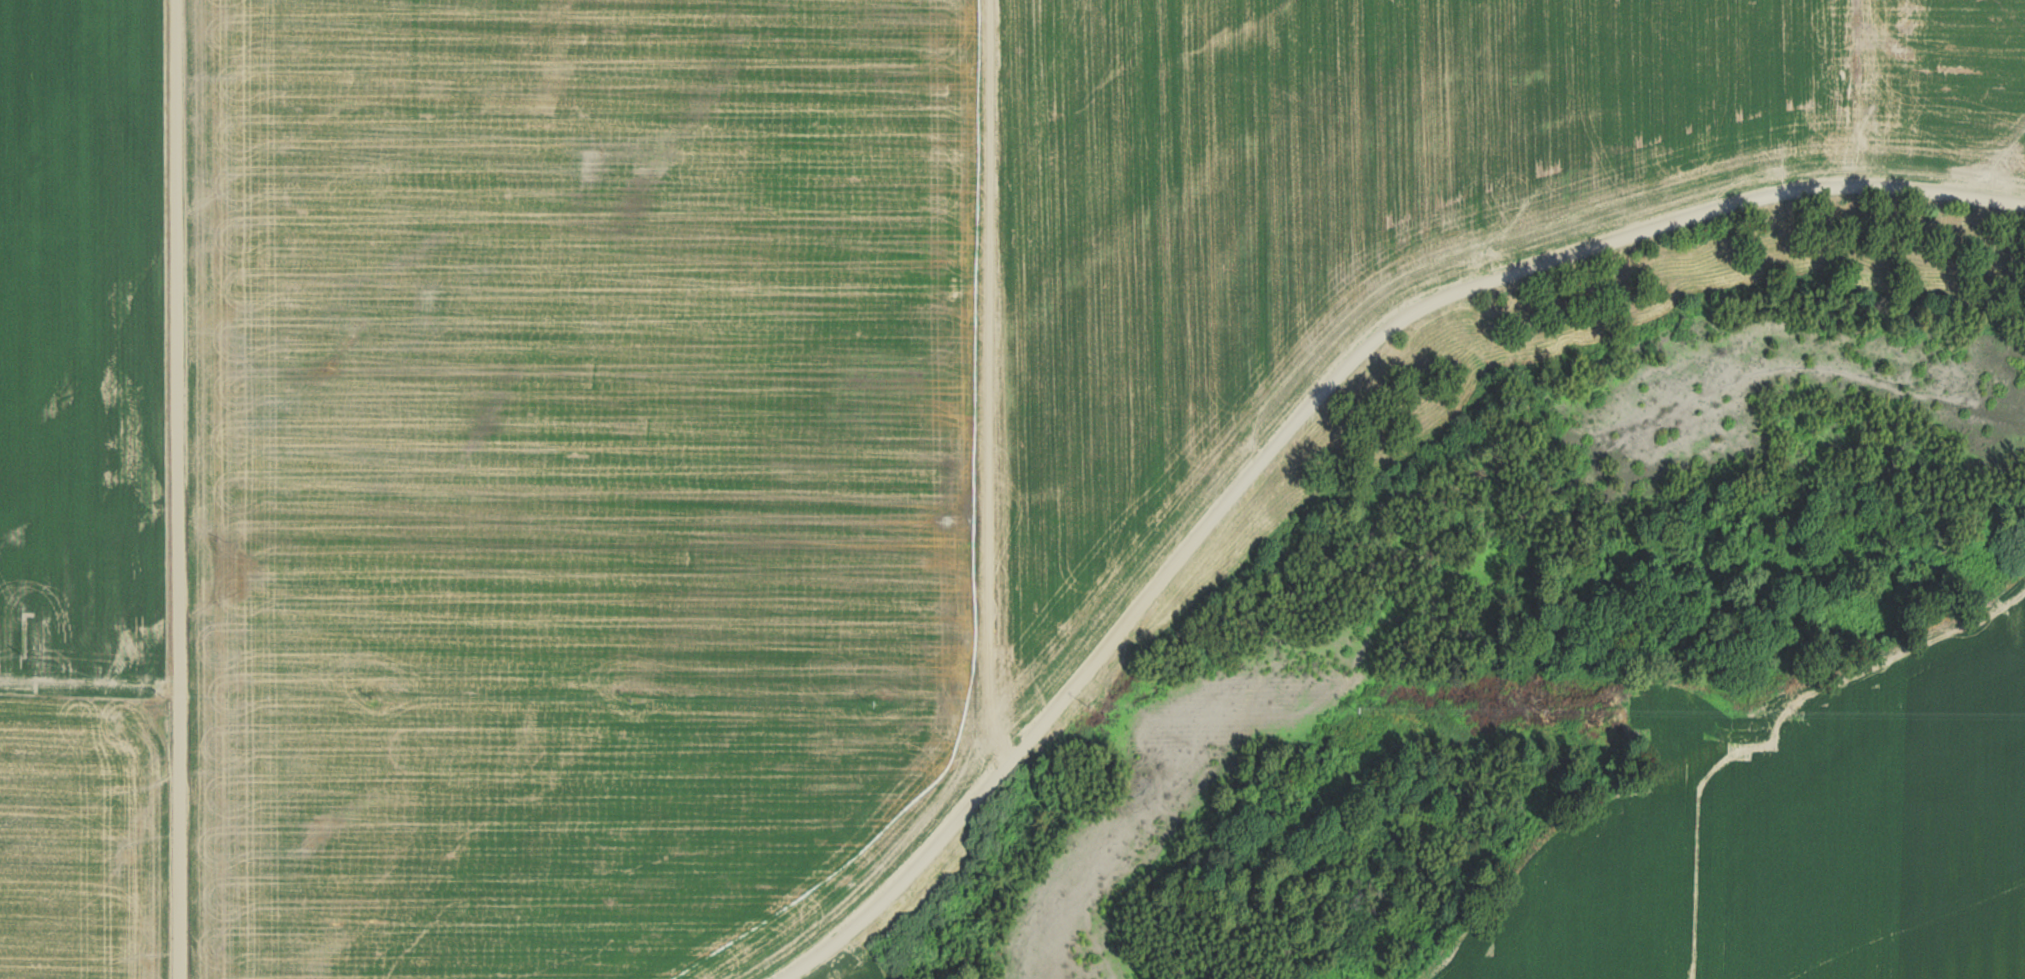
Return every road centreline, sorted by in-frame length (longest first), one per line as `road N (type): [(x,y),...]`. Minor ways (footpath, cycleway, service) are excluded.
road 1 (residential): [(797,978),(871,921),(1302,414),(1411,312),(1555,259),(1805,190),(1873,189),(2024,208)]
road 2 (residential): [(184,978),(180,0)]
road 3 (track): [(1017,755),(996,736),(992,0)]

